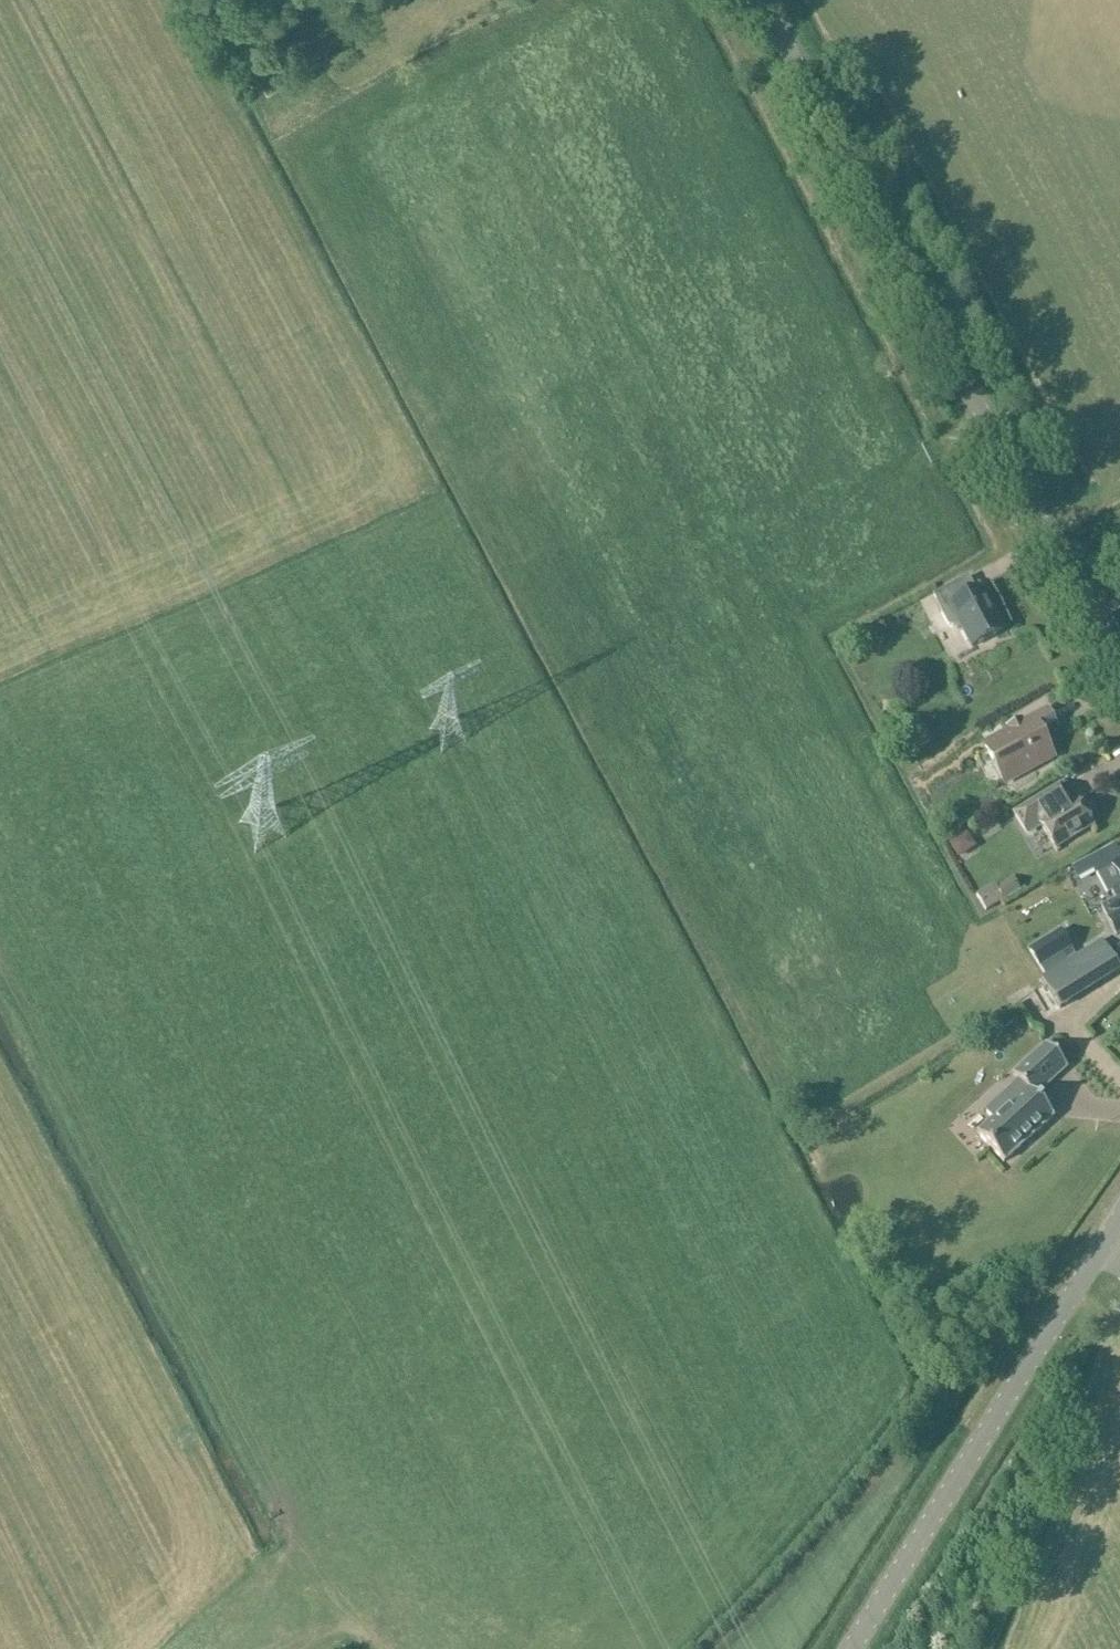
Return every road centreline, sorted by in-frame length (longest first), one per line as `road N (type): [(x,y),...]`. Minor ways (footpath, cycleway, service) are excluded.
road 1 (tertiary): [(1119,670),(758,0)]
road 2 (tertiary): [(854,1648),(1119,1221)]

